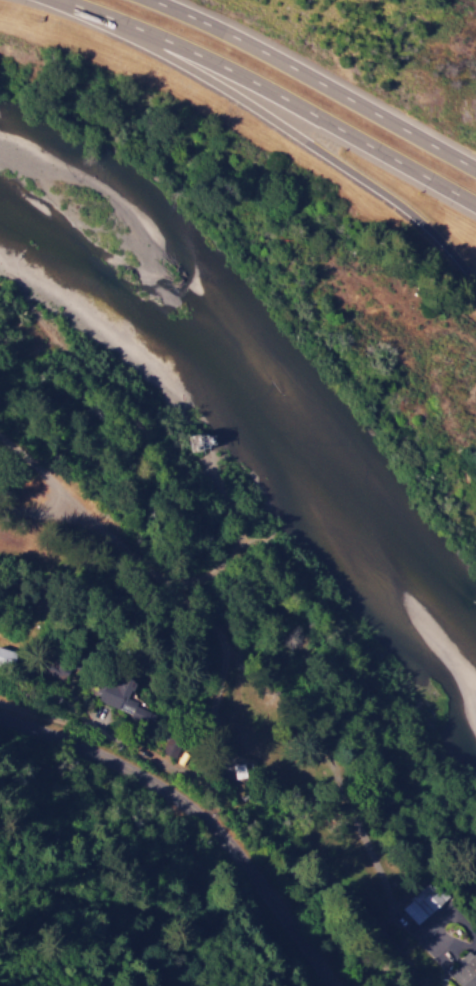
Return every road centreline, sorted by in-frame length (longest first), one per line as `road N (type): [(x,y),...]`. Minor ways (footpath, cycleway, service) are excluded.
road 1 (motorway): [(88,14),(372,192),(441,250),(475,299)]
road 2 (motorway): [(45,0),(235,76),(475,214)]
road 3 (tertiary): [(0,721),(109,757),(205,827),(311,943),(337,985)]
road 4 (motorway): [(475,169),(154,0)]
road 5 (residential): [(357,985),(475,872)]

